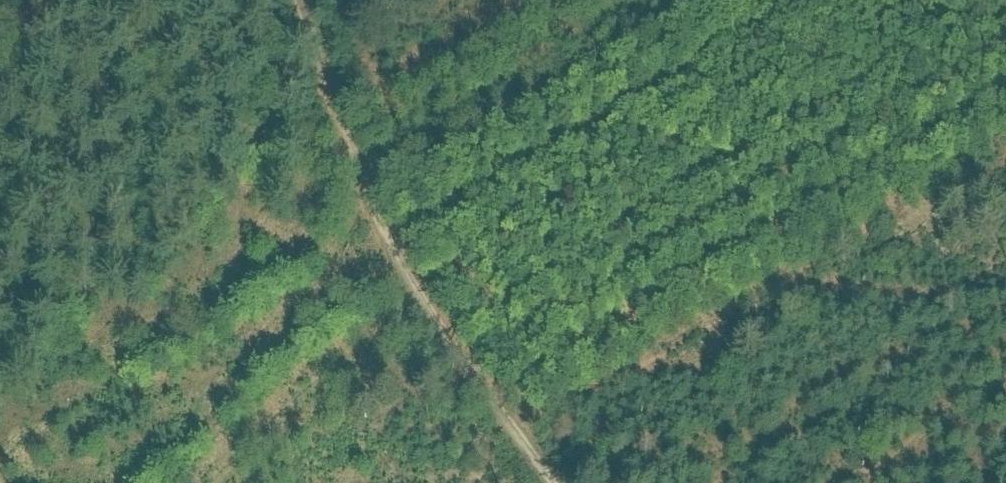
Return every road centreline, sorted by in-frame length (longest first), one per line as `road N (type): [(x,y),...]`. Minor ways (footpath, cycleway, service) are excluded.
road 1 (track): [(536,482),(452,369),(298,0)]

